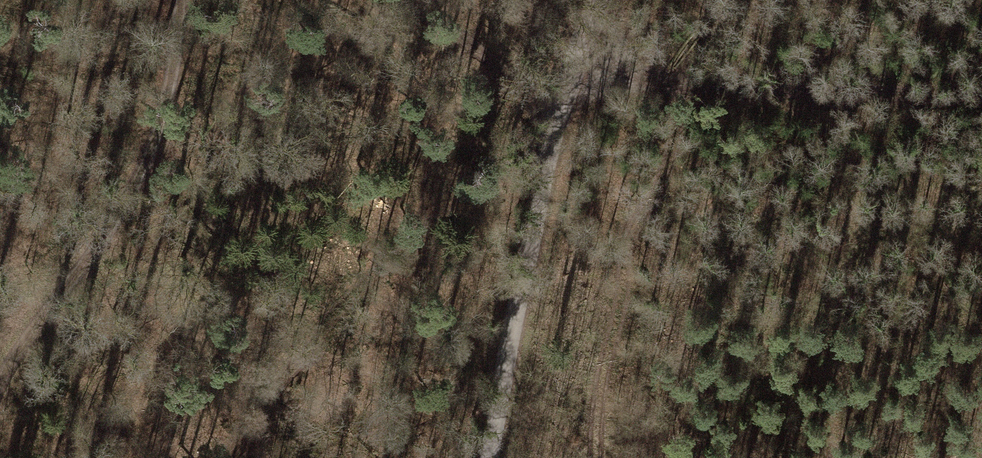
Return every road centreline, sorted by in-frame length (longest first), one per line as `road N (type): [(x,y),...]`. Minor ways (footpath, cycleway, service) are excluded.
road 1 (residential): [(597,0),(570,56),(493,457)]
road 2 (track): [(179,0),(171,80),(139,178),(0,380)]
road 3 (track): [(981,98),(632,81),(570,56)]
road 4 (track): [(398,0),(464,39),(557,118)]

